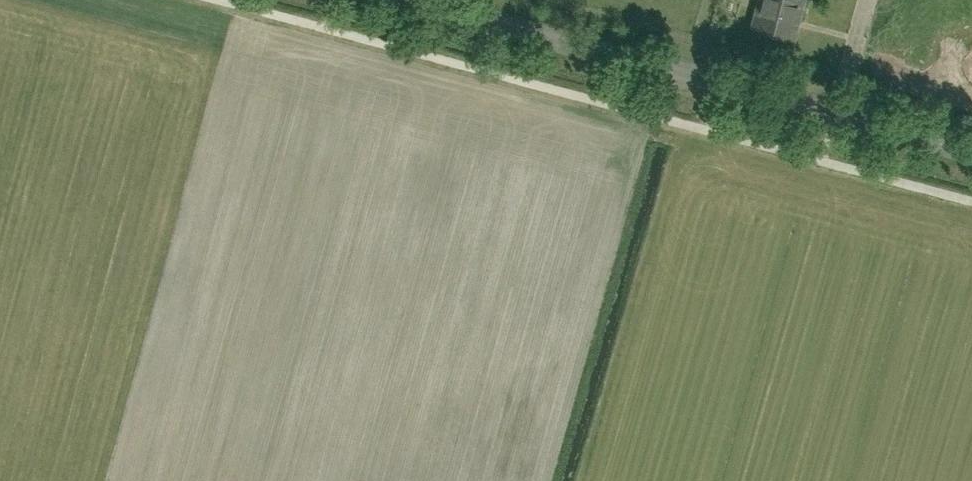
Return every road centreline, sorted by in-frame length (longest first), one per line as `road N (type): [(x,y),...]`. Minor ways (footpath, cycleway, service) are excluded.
road 1 (tertiary): [(971,154),(395,0)]

